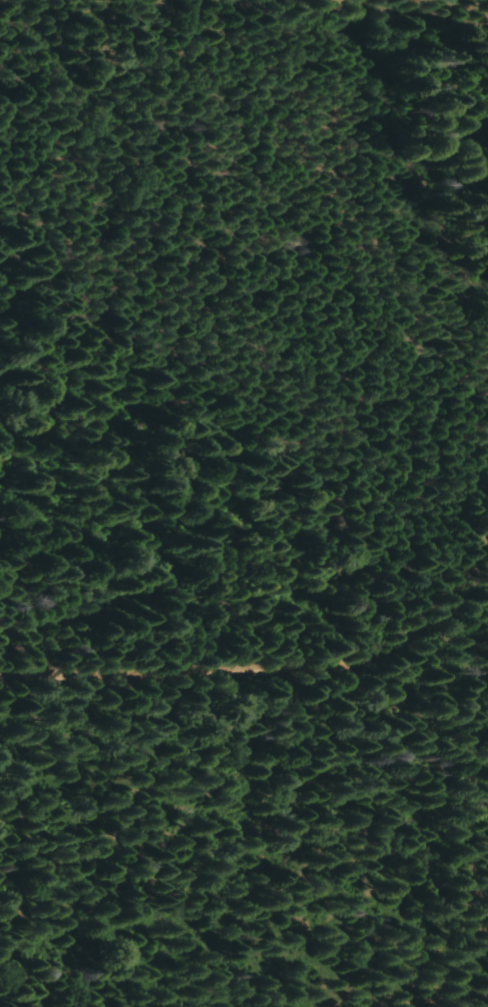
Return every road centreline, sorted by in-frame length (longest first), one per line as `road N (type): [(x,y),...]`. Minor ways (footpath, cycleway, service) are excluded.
road 1 (track): [(0,677),(364,680),(446,615),(487,540)]
road 2 (track): [(370,1006),(487,984)]

